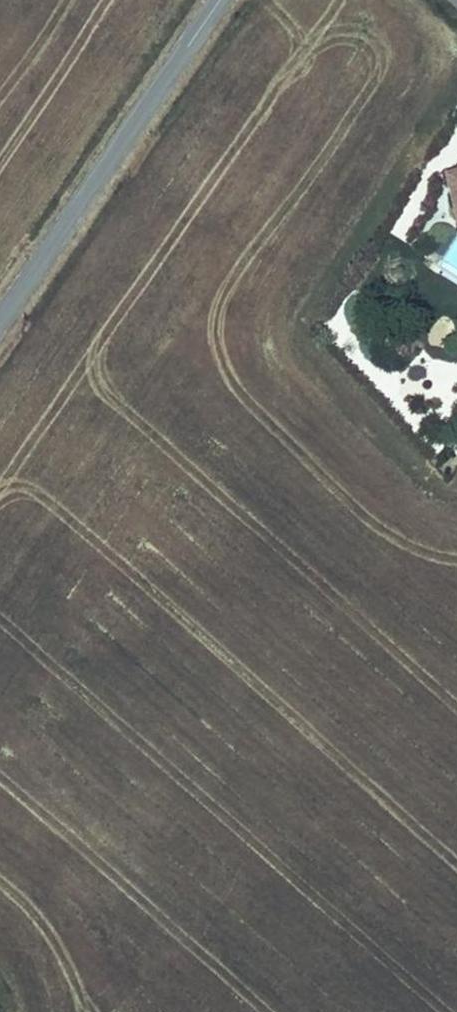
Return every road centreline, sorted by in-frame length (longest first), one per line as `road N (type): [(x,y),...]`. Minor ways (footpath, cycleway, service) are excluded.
road 1 (tertiary): [(219,0),(0,318)]

